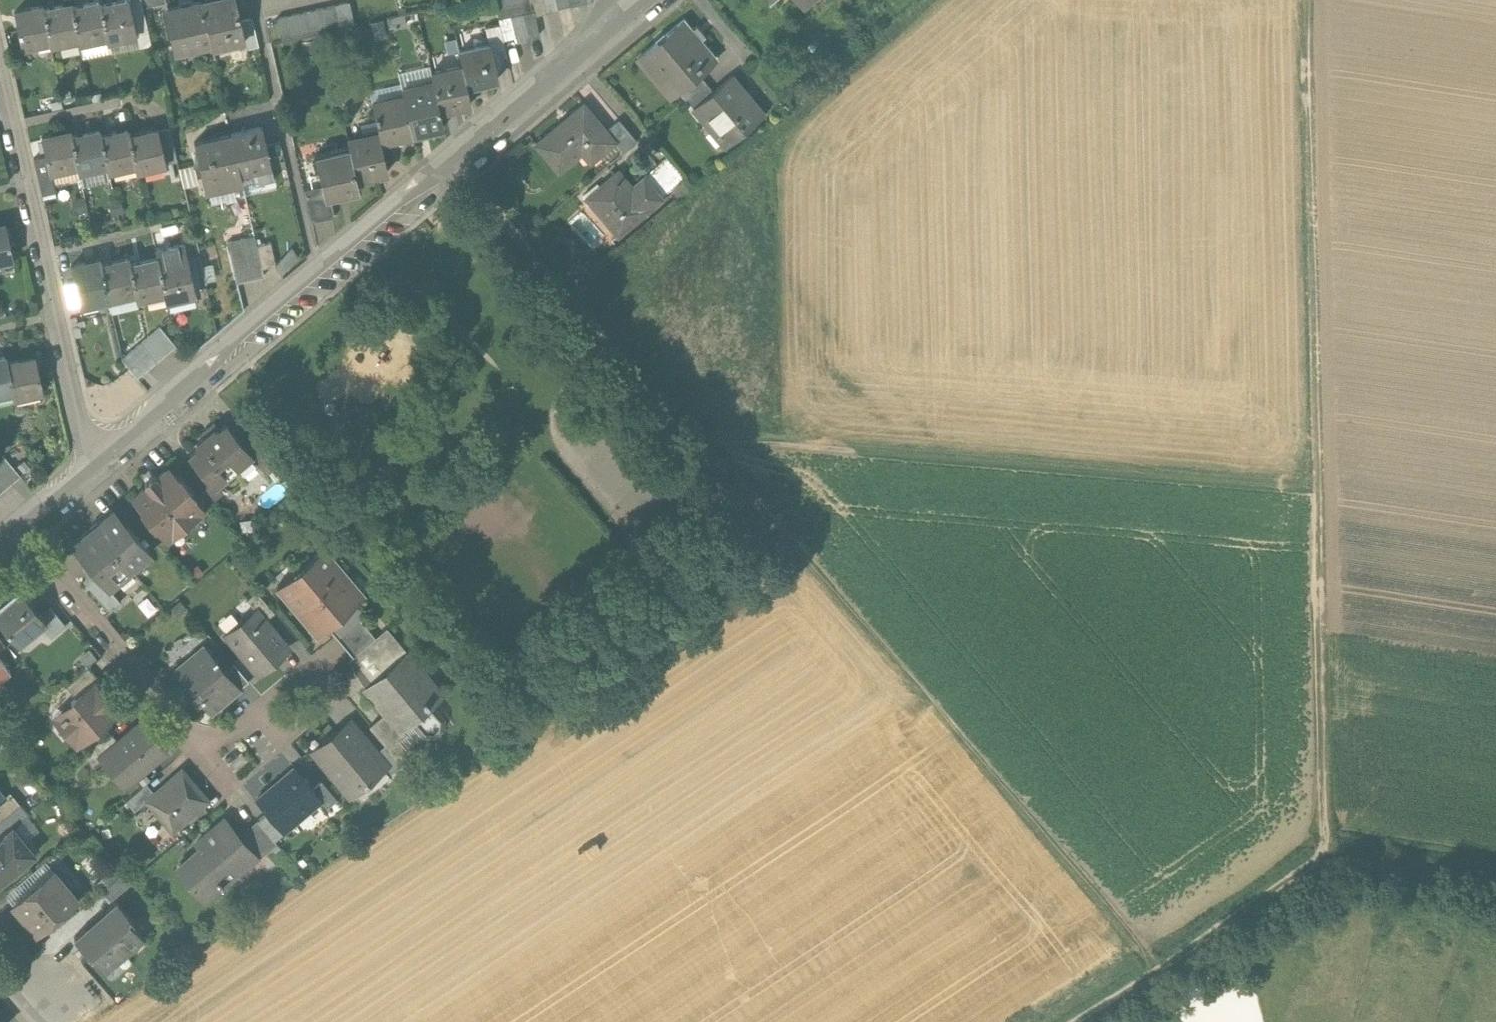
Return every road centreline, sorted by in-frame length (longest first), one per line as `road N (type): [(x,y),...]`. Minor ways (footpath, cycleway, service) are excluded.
road 1 (track): [(1156,974),(460,162)]
road 2 (track): [(1308,0),(1326,860)]
road 3 (track): [(1315,491),(698,438)]
road 4 (residential): [(316,281),(635,14)]
road 5 (residential): [(90,472),(0,72)]
road 6 (residential): [(90,472),(316,281)]
road 7 (track): [(1326,860),(1085,1021)]
road 8 (residential): [(316,281),(254,0)]
road 9 (residential): [(18,535),(204,754)]

